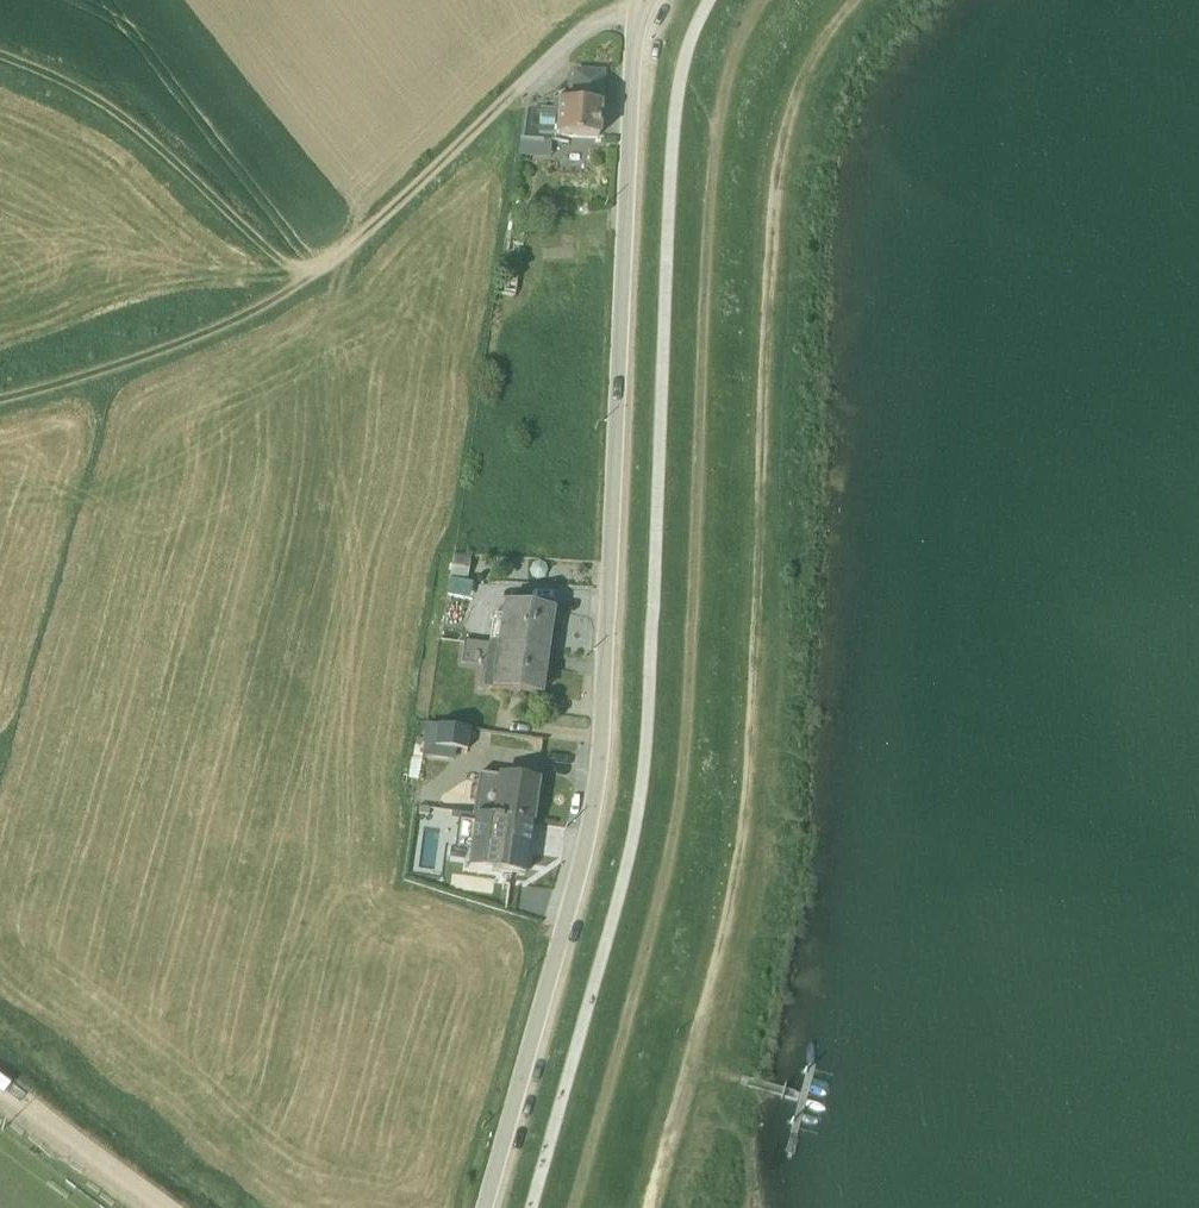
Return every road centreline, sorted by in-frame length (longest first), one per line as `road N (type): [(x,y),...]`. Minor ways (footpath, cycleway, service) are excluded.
road 1 (track): [(649,1207),(737,856),(751,746),(768,238),(787,108),(825,36),(858,0)]
road 2 (unclassified): [(485,1207),(582,854),(600,761),(630,79),(643,22)]
road 3 (track): [(714,131),(677,805),(572,1207)]
road 4 (track): [(0,62),(97,107),(268,258),(312,281)]
road 5 (track): [(312,281),(246,323),(0,404)]
road 6 (track): [(312,281),(518,93)]
road 7 (track): [(158,1207),(0,1085)]
road 8 (unclassified): [(518,93),(597,25),(643,22)]
road 9 (track): [(766,0),(731,56),(714,131)]

